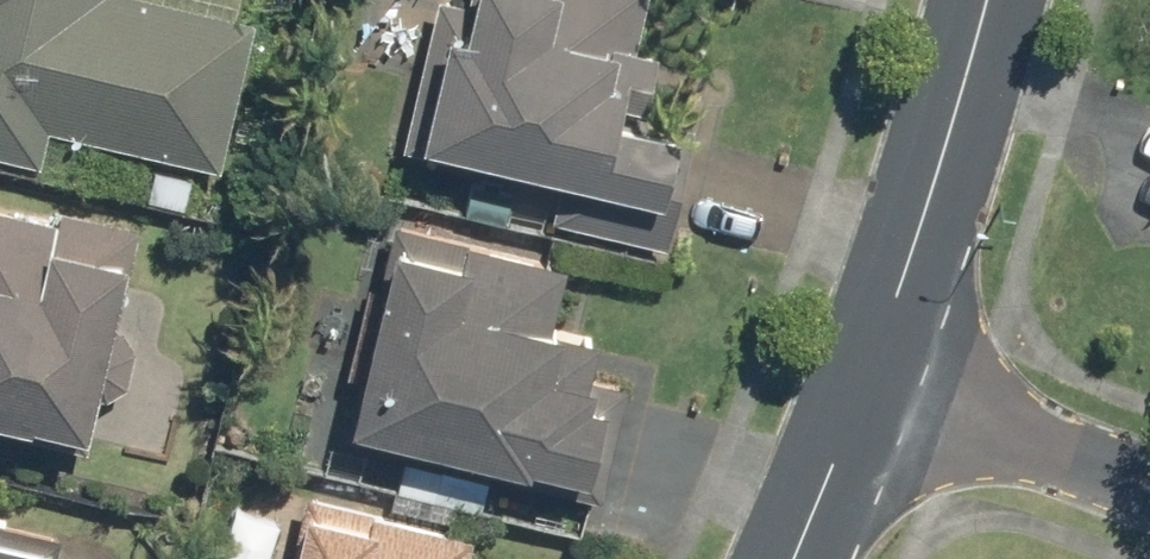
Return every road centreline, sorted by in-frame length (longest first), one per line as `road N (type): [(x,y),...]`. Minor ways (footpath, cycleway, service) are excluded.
road 1 (tertiary): [(982,0),(873,374)]
road 2 (residential): [(873,374),(1149,480)]
road 3 (tertiary): [(873,374),(792,558)]

